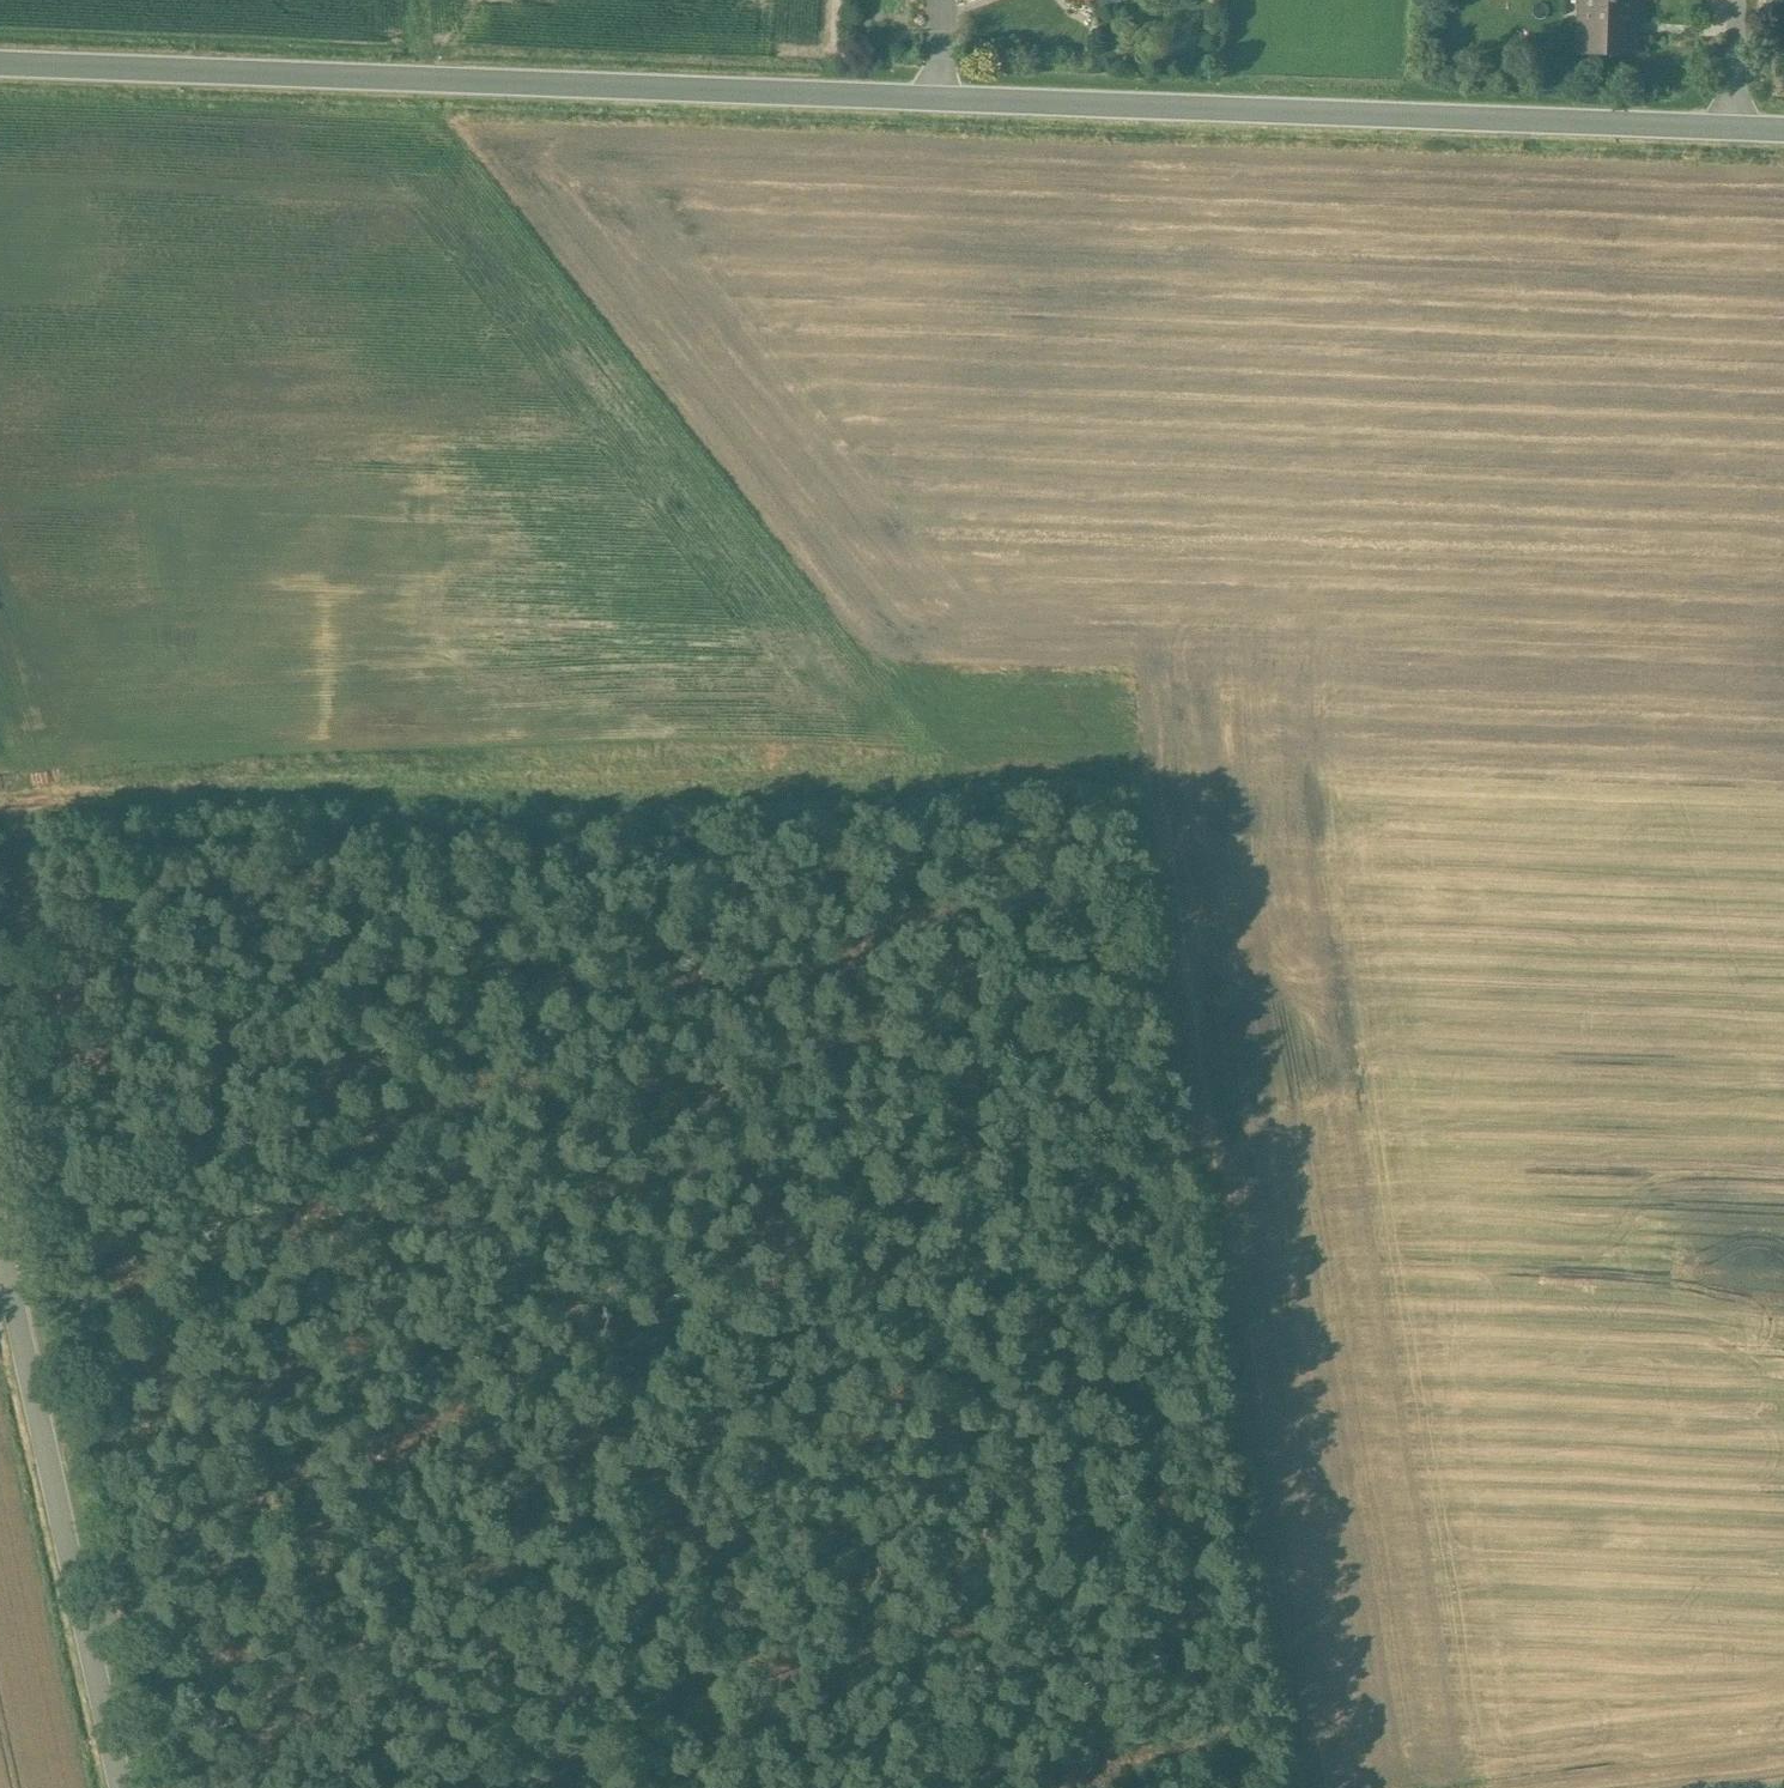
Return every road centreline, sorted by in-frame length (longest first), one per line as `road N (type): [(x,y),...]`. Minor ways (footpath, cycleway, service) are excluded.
road 1 (tertiary): [(1783,129),(0,64)]
road 2 (tertiary): [(118,1787),(0,1251)]

